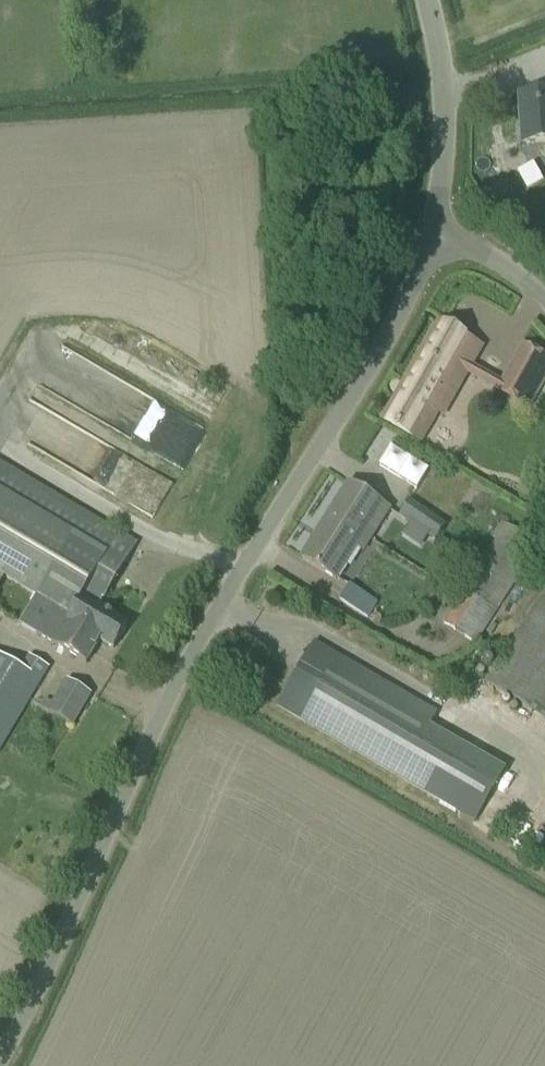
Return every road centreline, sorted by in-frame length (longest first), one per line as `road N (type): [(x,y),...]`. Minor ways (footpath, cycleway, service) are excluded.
road 1 (unclassified): [(8,1065),(56,978),(153,727),(206,626),(418,284),(436,226)]
road 2 (unclassified): [(436,226),(443,84),(428,0)]
road 3 (unclassified): [(544,300),(436,226)]

